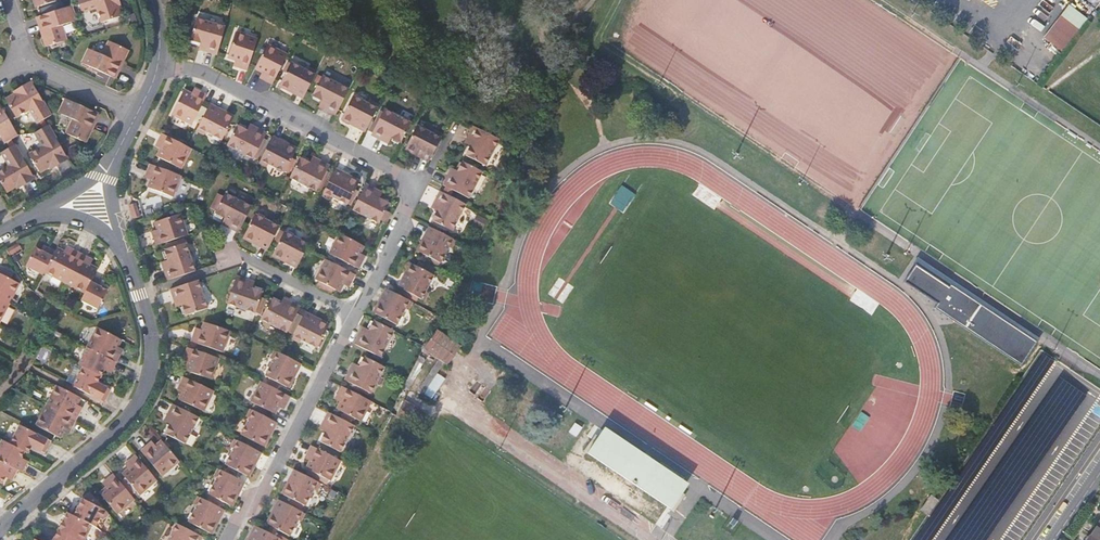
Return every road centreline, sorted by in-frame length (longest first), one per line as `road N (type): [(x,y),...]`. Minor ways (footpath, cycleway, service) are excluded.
road 1 (residential): [(155,70),(201,71),(408,182),(399,232),(354,315)]
road 2 (unclassified): [(0,528),(129,418),(140,399),(151,335),(125,253)]
road 3 (residential): [(354,315),(266,485),(228,539)]
road 4 (residential): [(354,315),(229,254)]

